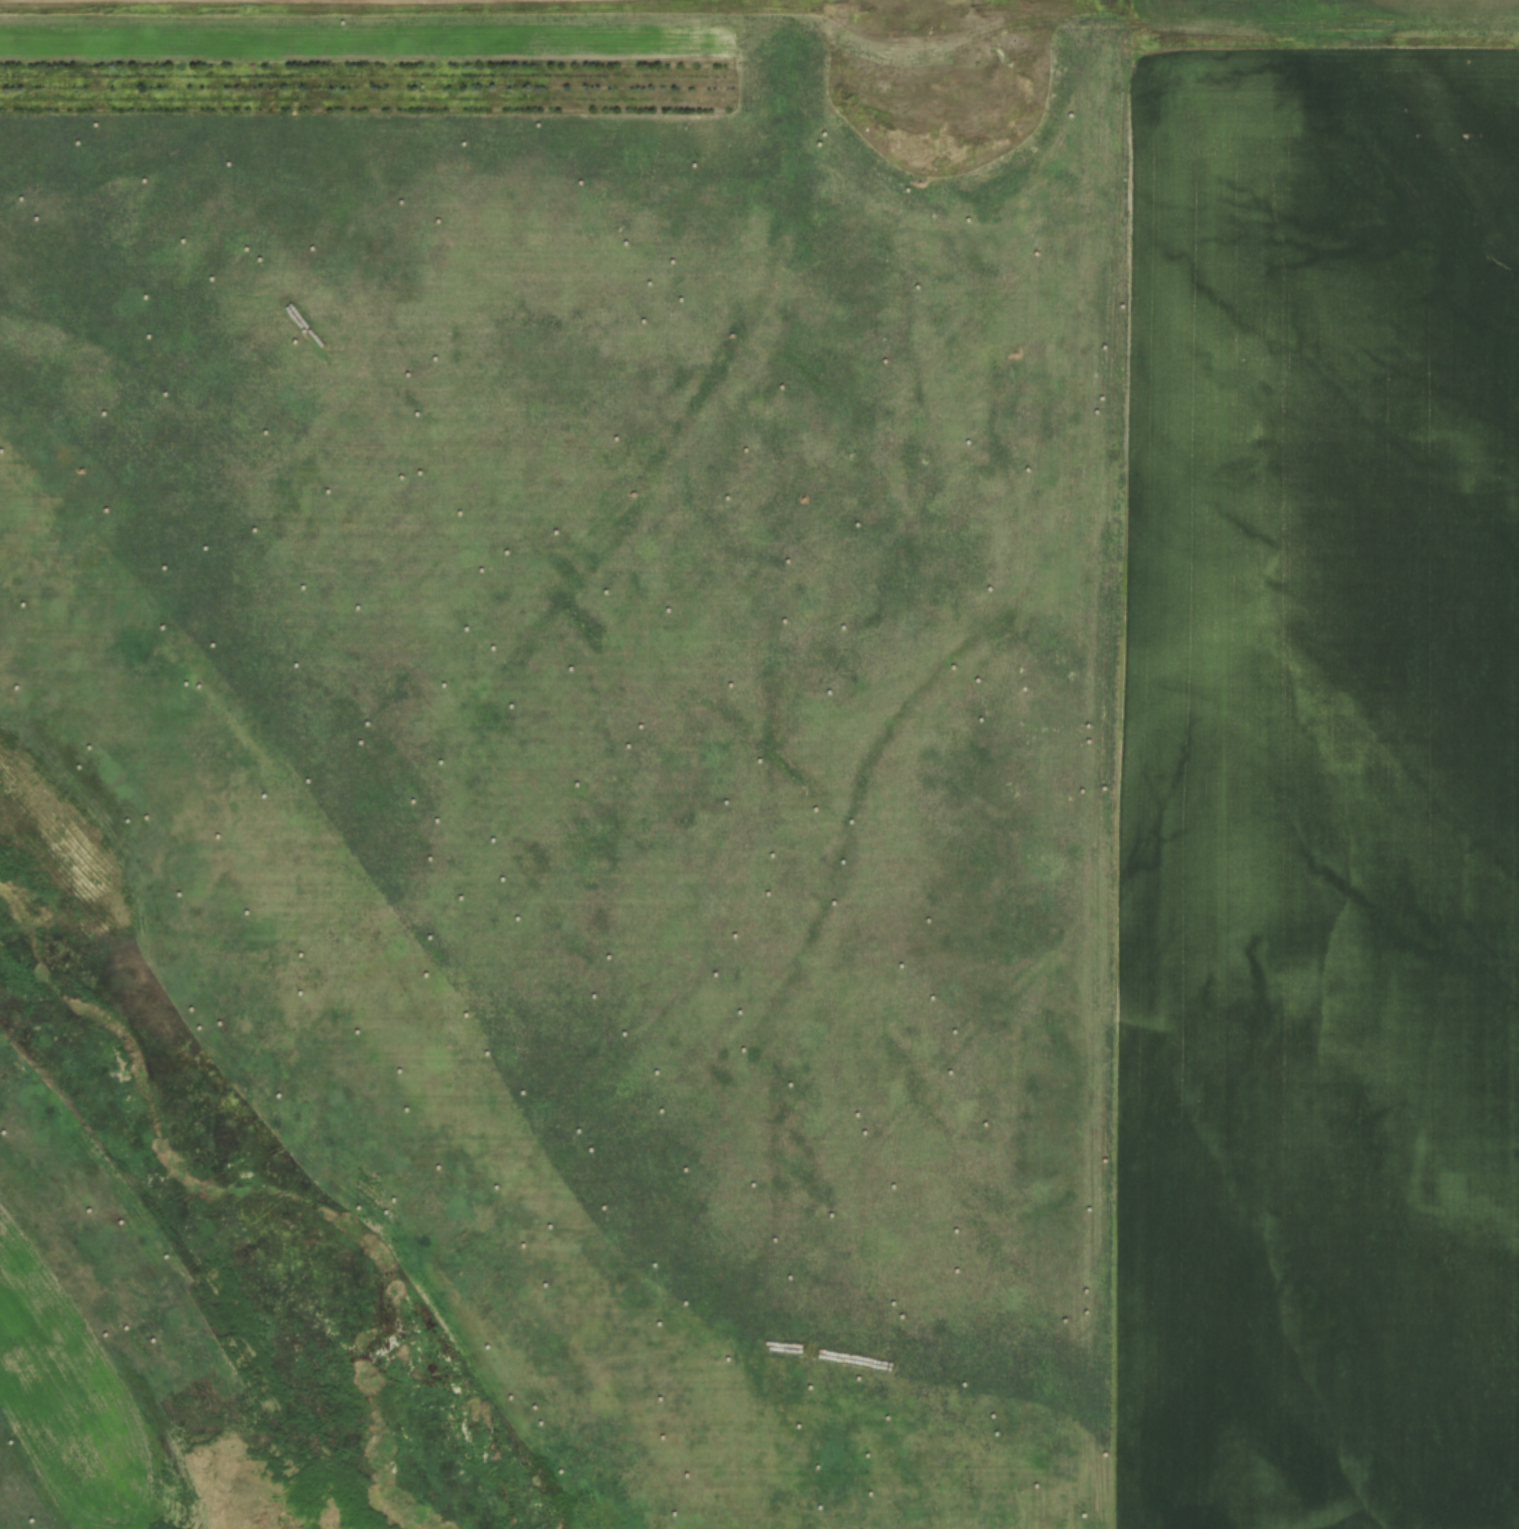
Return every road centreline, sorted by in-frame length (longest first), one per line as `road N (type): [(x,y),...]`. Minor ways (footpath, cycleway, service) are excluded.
road 1 (track): [(1108,1528),(1099,1371),(1122,0)]

